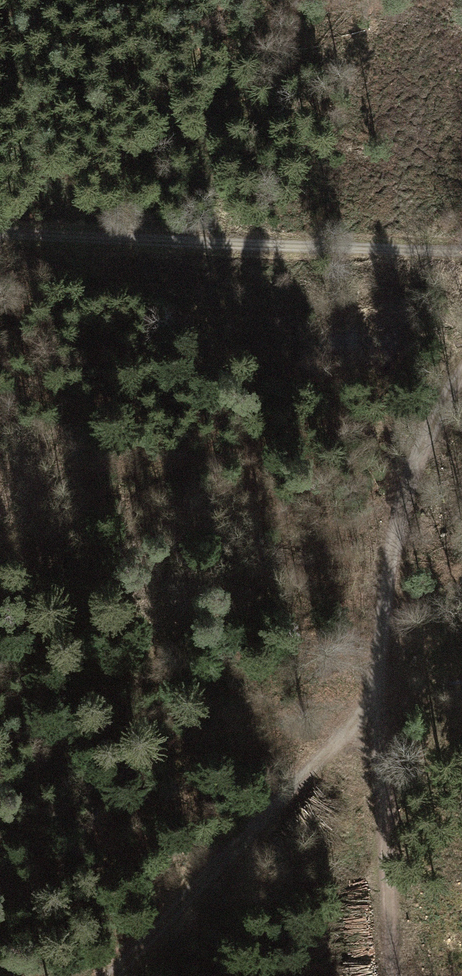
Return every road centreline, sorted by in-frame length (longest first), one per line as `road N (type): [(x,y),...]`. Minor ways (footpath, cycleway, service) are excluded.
road 1 (track): [(461,372),(405,493),(386,587),(380,698),(392,975)]
road 2 (track): [(461,250),(0,233)]
road 3 (track): [(111,975),(380,698)]

